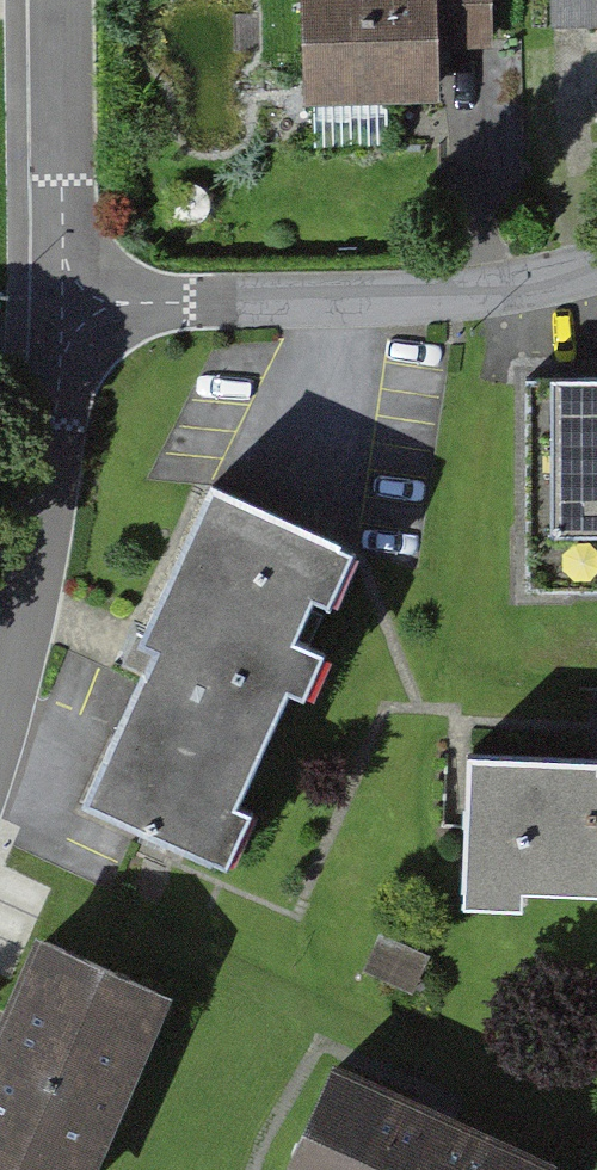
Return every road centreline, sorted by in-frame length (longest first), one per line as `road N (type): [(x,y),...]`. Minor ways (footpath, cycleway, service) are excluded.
road 1 (residential): [(596,270),(494,295),(64,305)]
road 2 (residential): [(0,736),(50,549),(64,305)]
road 3 (residential): [(64,305),(62,0)]

